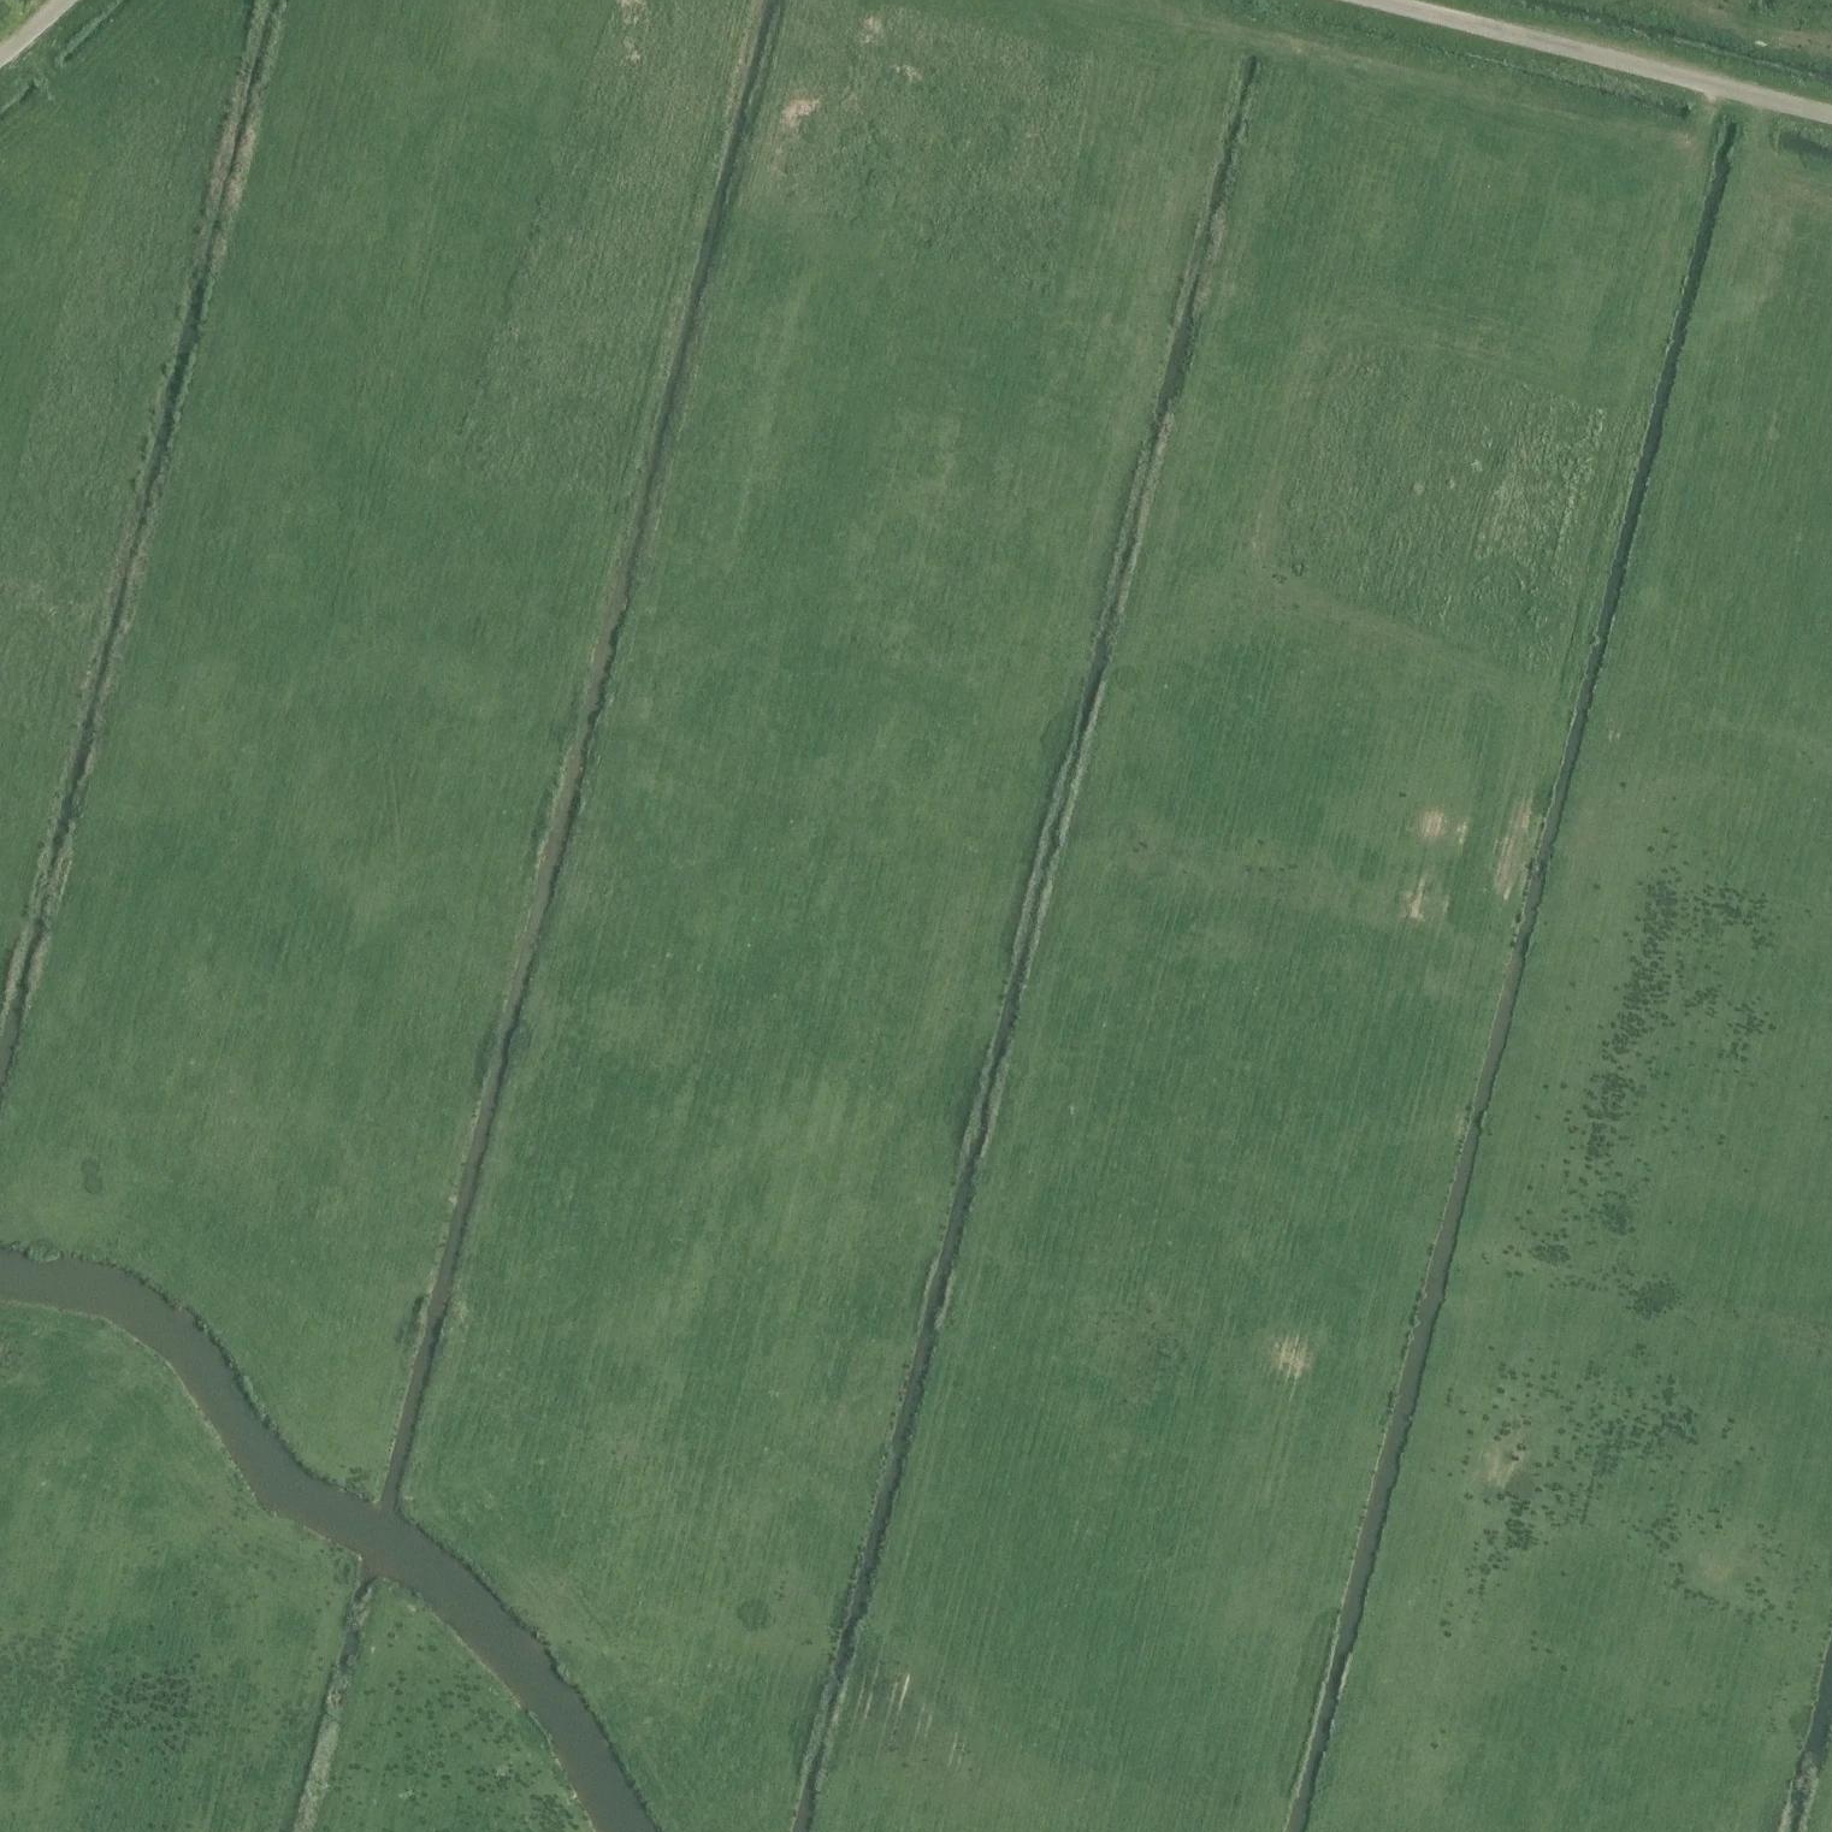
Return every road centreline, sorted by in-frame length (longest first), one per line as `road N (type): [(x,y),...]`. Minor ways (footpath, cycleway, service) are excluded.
road 1 (unclassified): [(1394,0),(1831,111)]
road 2 (unclassified): [(0,91),(98,0)]

